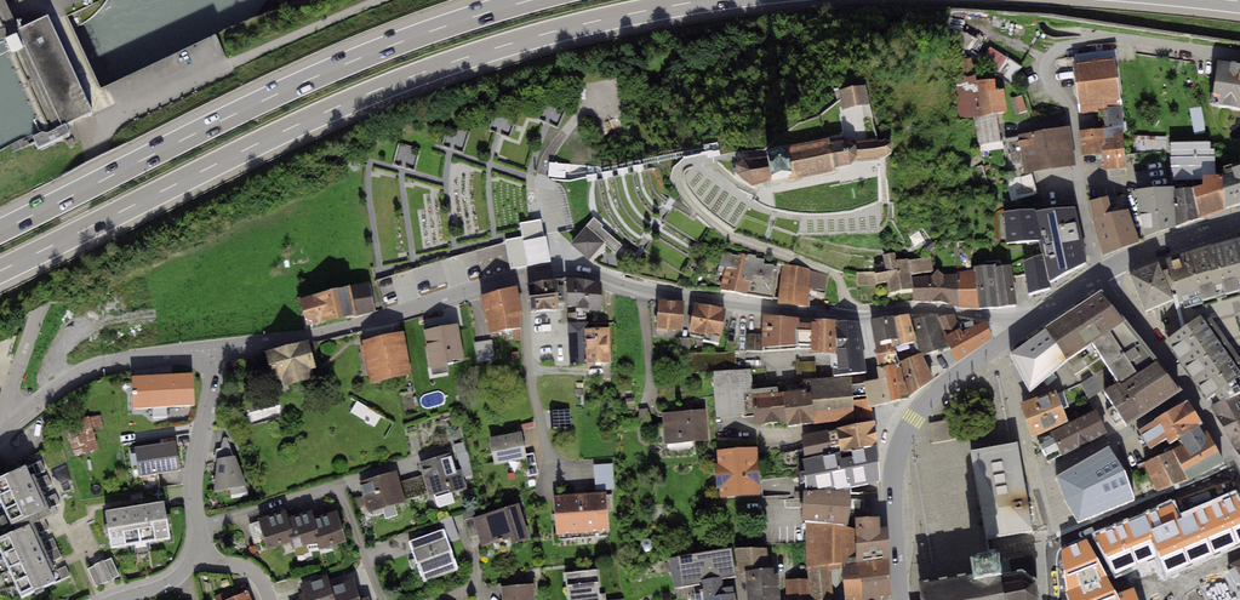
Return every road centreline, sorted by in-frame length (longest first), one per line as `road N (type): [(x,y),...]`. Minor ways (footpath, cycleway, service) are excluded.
road 1 (residential): [(1022,330),(1004,317),(927,308),(857,316),(677,296),(559,270),(392,316),(218,349)]
road 2 (motorway): [(0,271),(377,90),(559,30),(710,0)]
road 3 (motorway): [(533,0),(355,60),(0,231)]
road 4 (residential): [(1103,273),(1094,260),(1070,108),(1049,76),(1050,56),(1107,35),(1239,59)]
road 5 (primary): [(1022,330),(934,393),(904,430),(893,492),(901,599)]
road 6 (unclassified): [(2,431),(103,128)]
road 7 (unclassified): [(103,128),(250,54),(395,0)]
road 8 (residential): [(199,526),(333,490),(343,497),(383,599)]
road 9 (residential): [(218,349),(102,362),(2,431)]
road 10 (residential): [(1046,548),(1233,464)]
road 11 (residential): [(1033,479),(1190,393)]
road 12 (residential): [(199,526),(196,478),(218,349)]
road 13 (residential): [(1103,273),(1190,393)]
road 14 (primary): [(1239,223),(1103,273)]
road 15 (unclassified): [(46,0),(103,128)]

